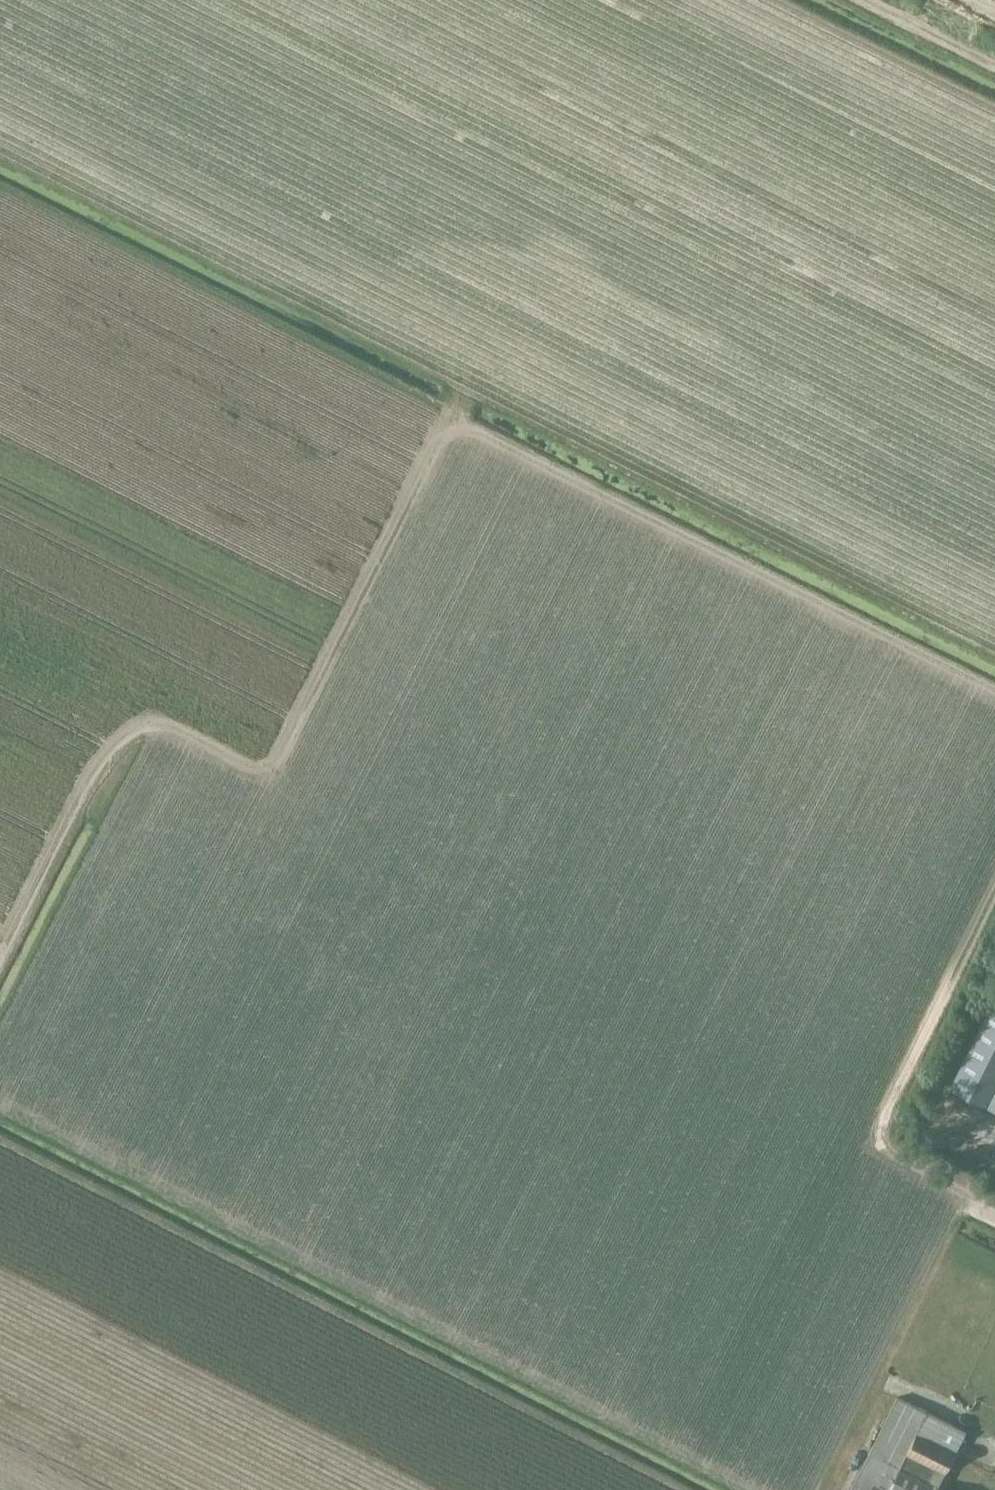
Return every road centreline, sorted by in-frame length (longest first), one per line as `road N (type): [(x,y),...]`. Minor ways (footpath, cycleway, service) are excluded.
road 1 (track): [(994,697),(486,446),(458,444),(275,812),(126,740),(108,757)]
road 2 (track): [(994,1221),(908,1178),(860,1144),(994,889)]
road 3 (track): [(108,757),(0,960)]
road 4 (track): [(108,757),(0,702)]

